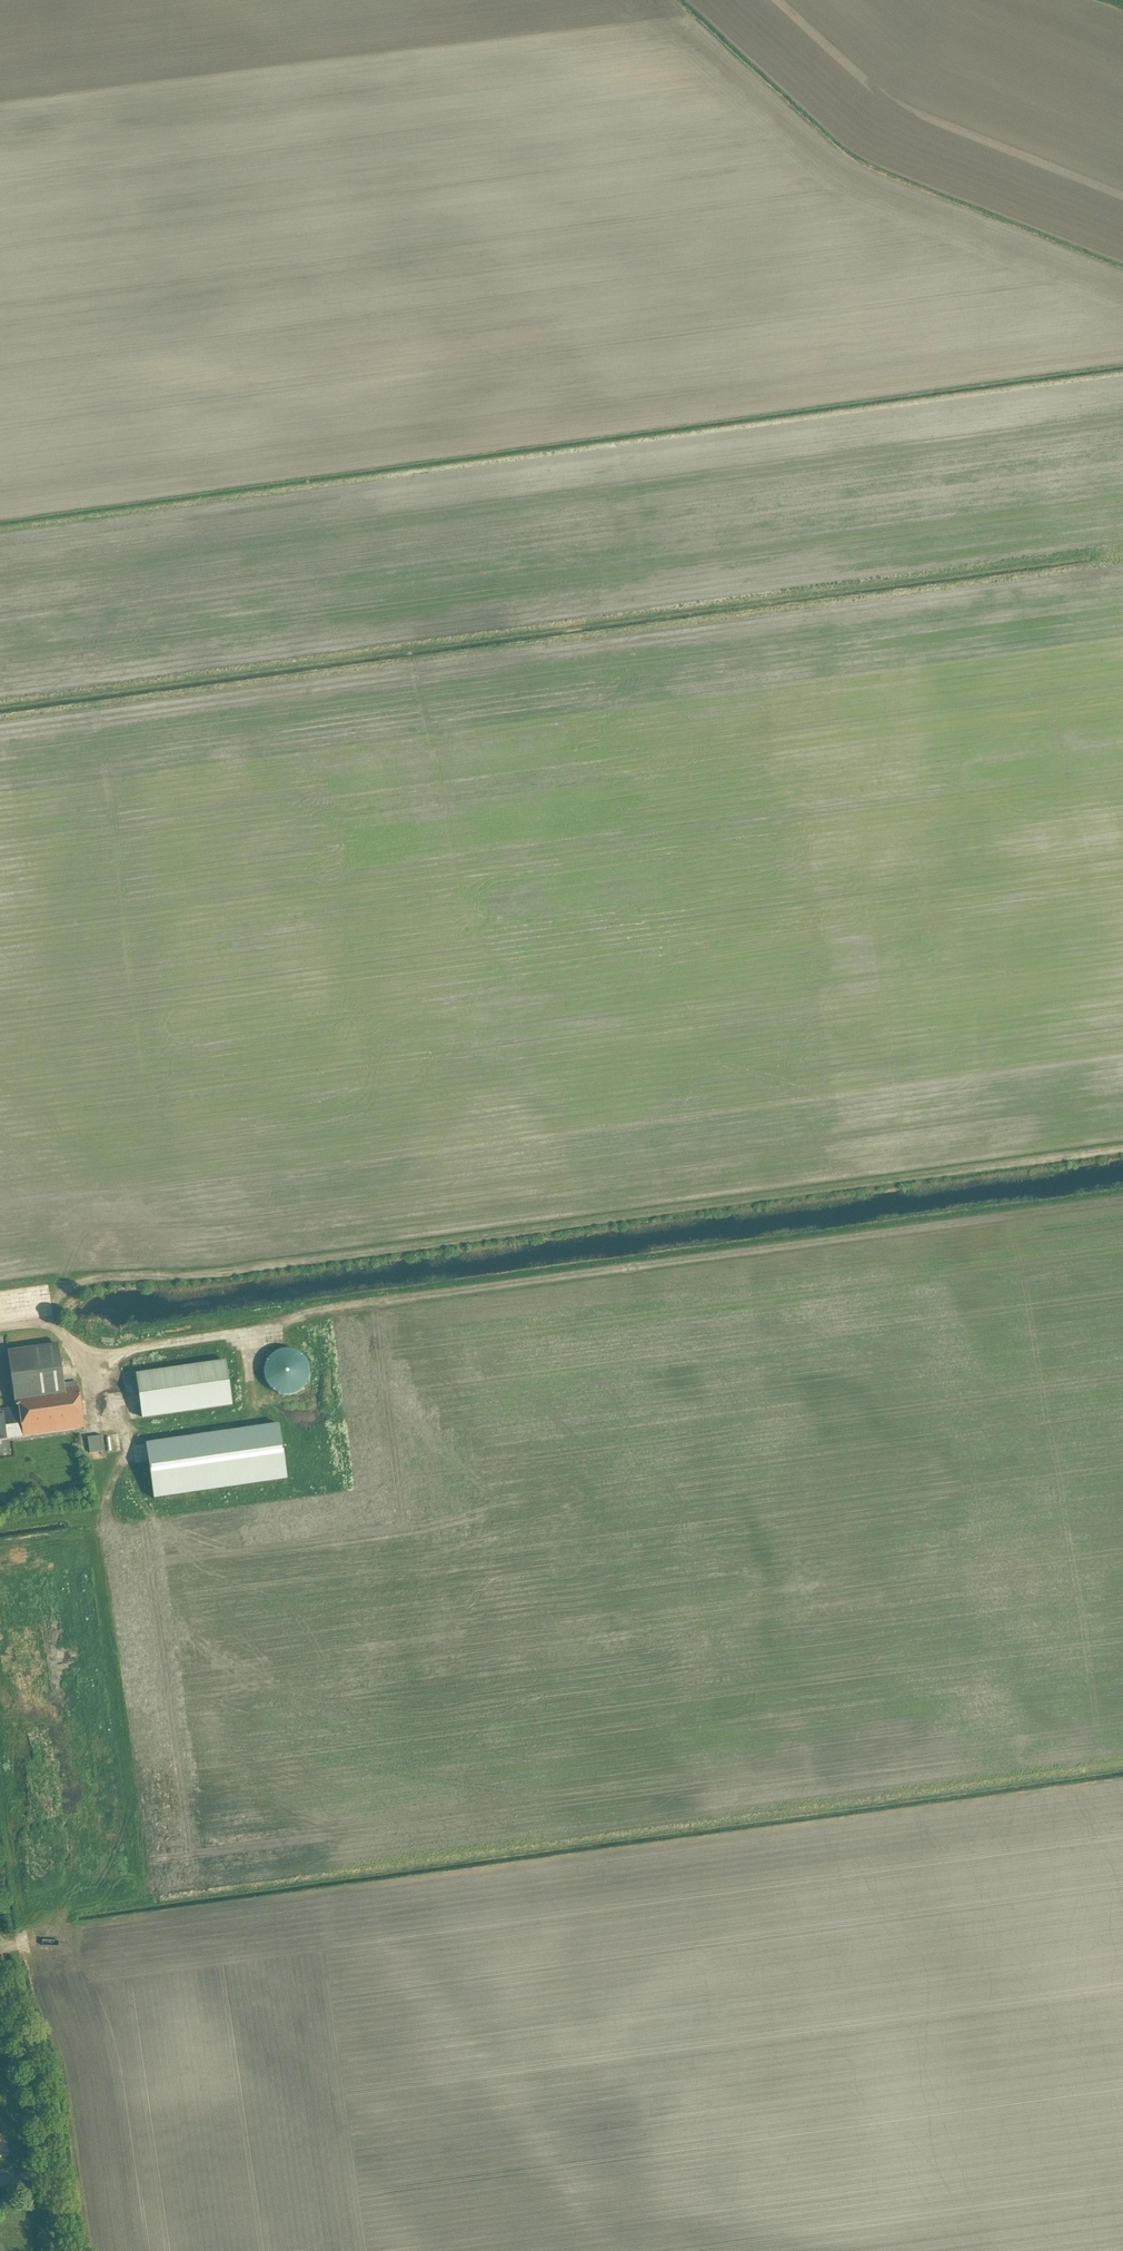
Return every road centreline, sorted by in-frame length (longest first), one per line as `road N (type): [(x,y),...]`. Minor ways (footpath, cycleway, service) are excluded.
road 1 (track): [(1122,1153),(304,1264),(89,1282),(0,1323)]
road 2 (unclassified): [(62,2250),(42,2101),(0,1962)]

